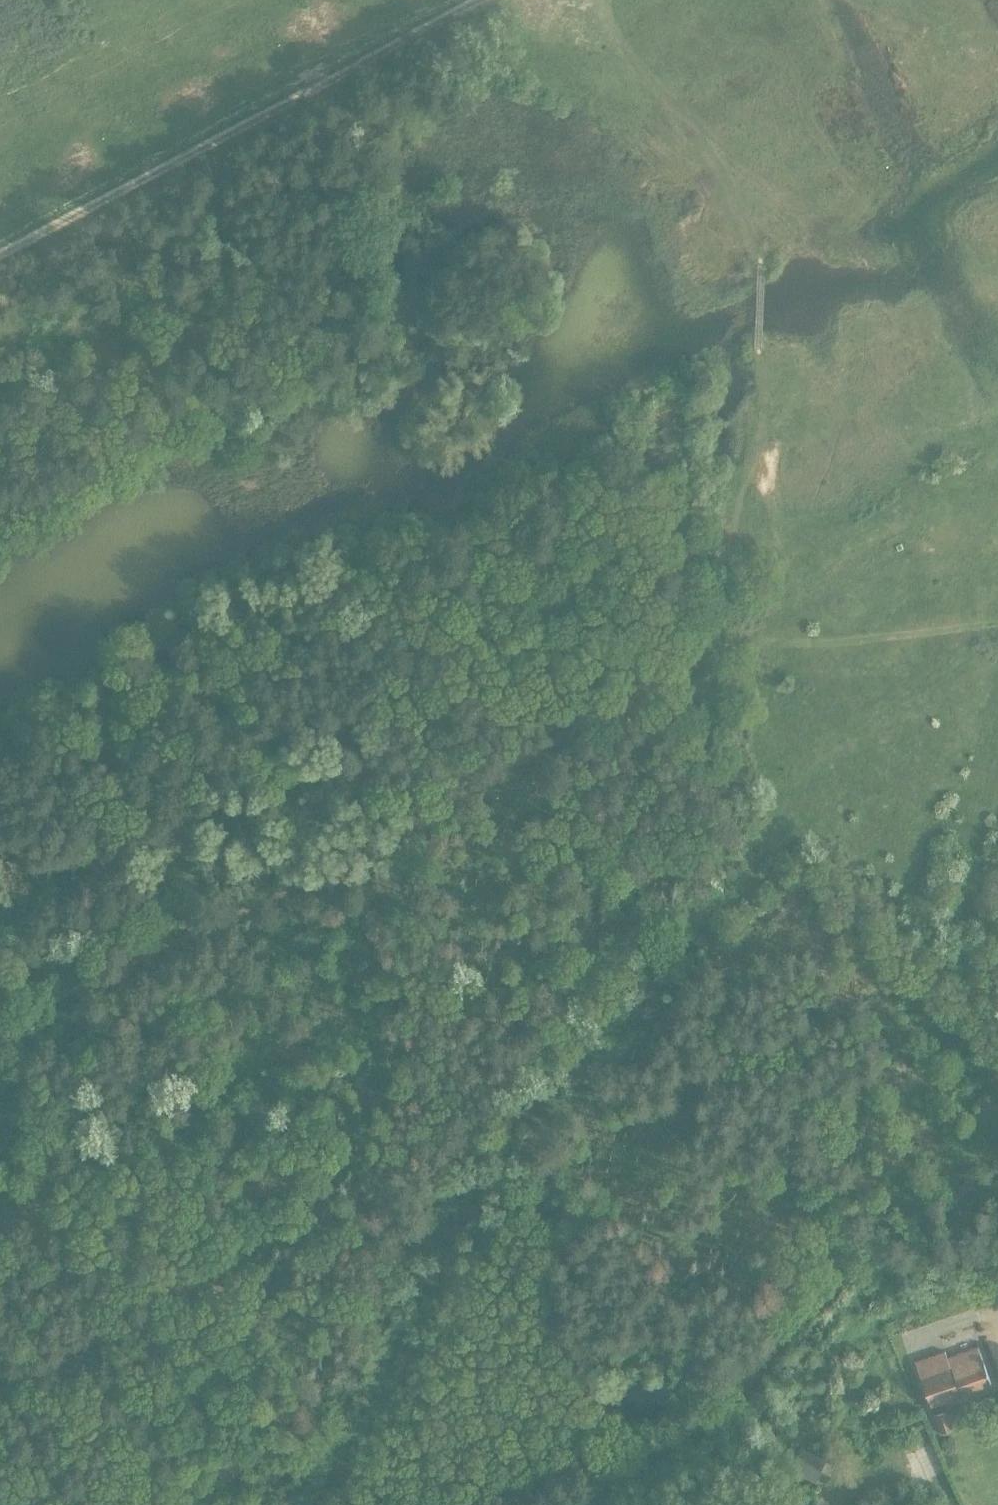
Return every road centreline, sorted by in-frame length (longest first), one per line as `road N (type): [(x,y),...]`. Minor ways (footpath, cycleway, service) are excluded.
road 1 (track): [(0,252),(475,0)]
road 2 (track): [(997,629),(717,652)]

